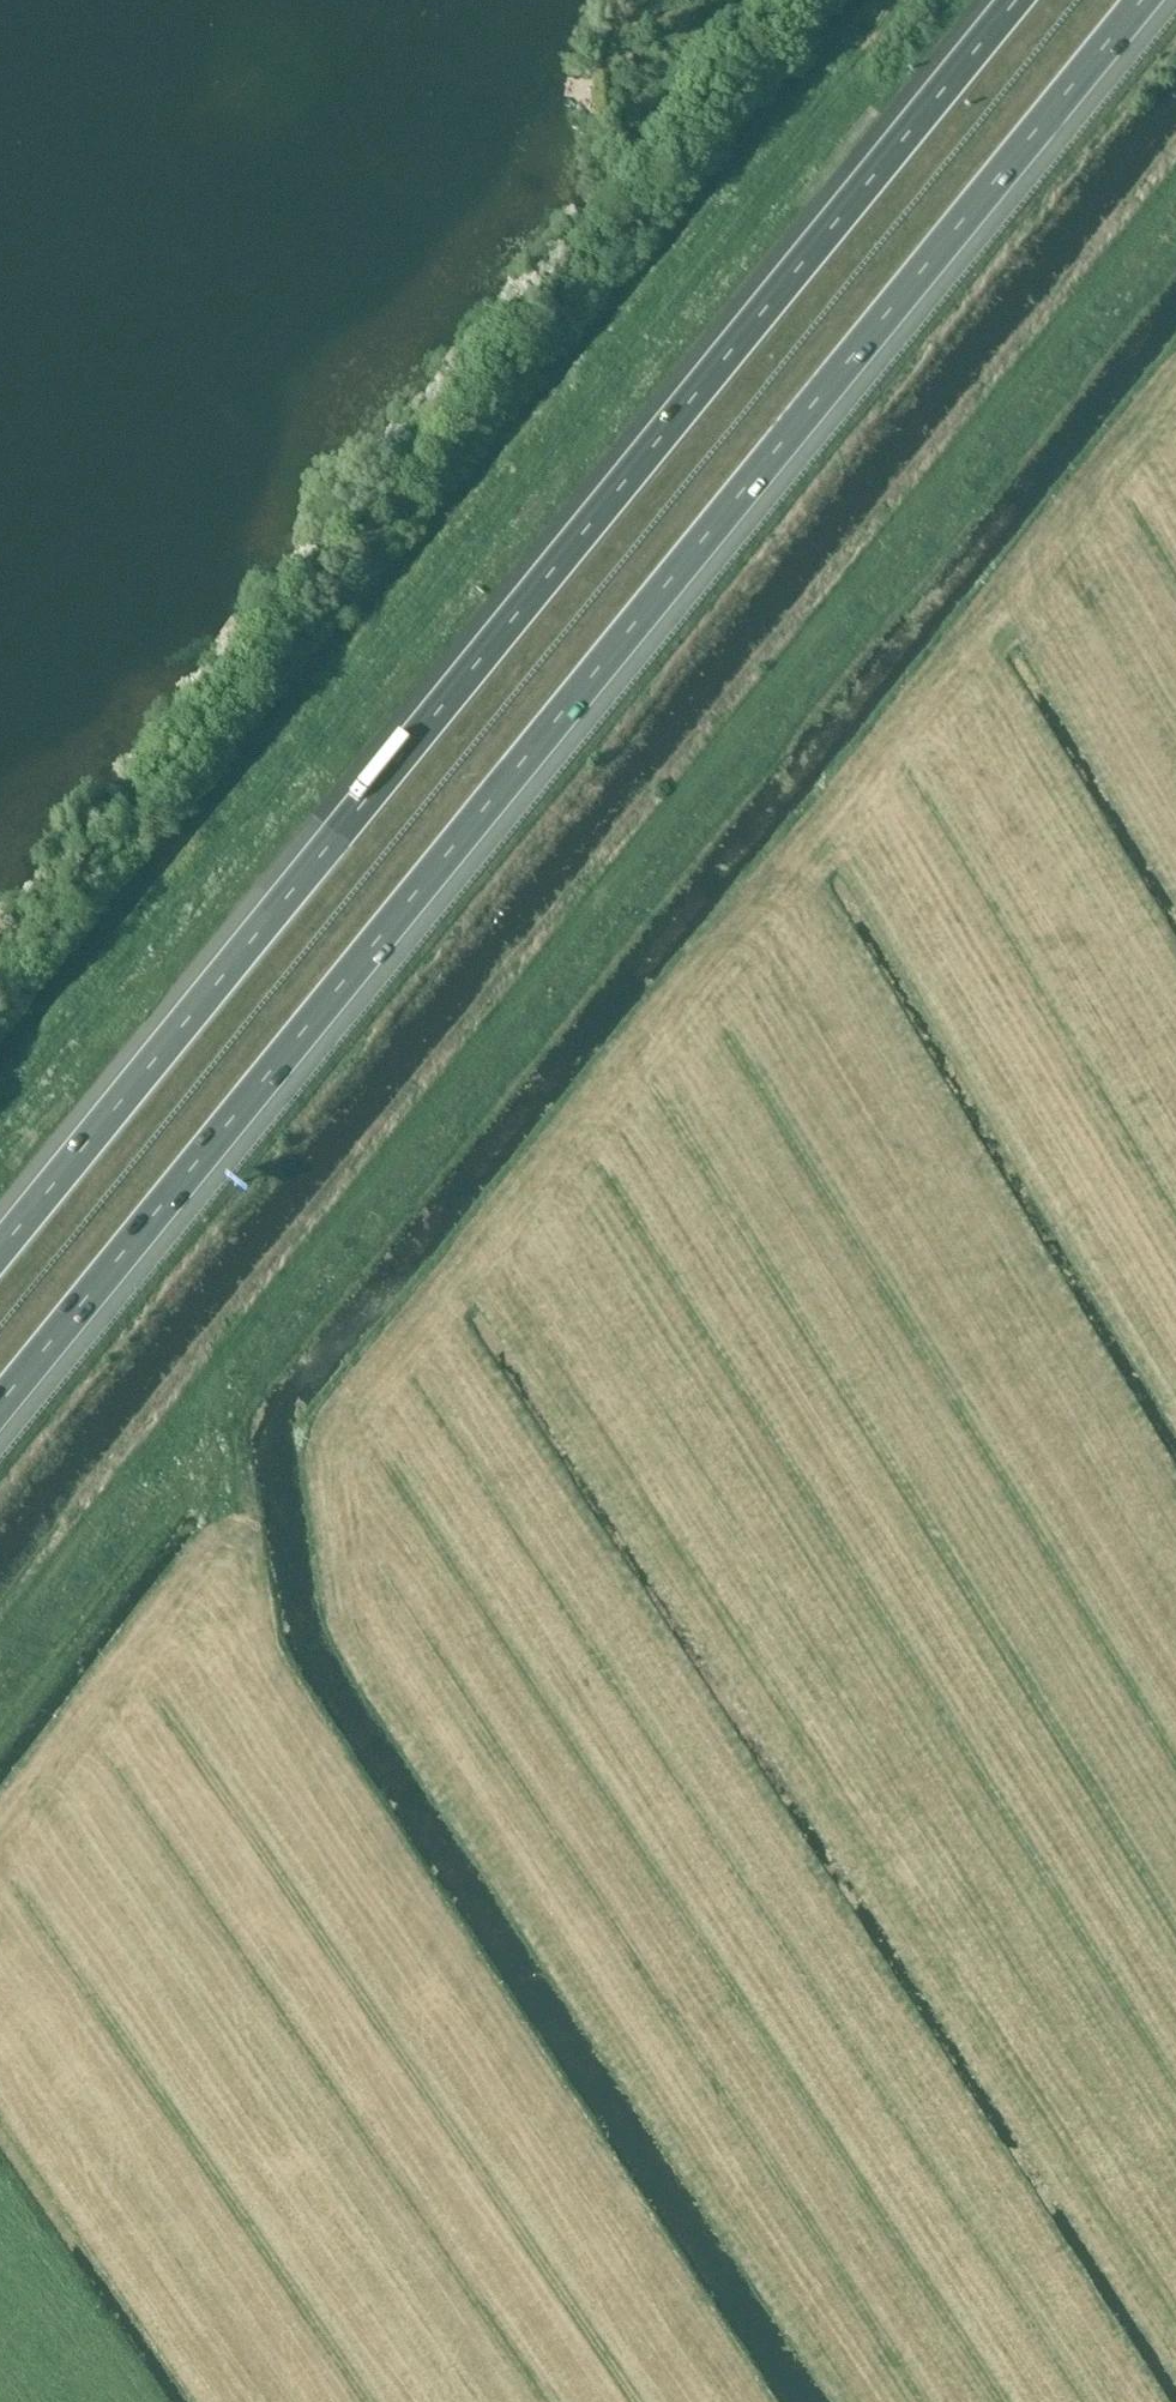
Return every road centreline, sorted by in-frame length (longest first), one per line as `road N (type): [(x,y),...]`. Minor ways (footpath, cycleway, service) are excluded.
road 1 (motorway): [(0,1393),(1135,0)]
road 2 (motorway): [(1014,0),(0,1242)]

